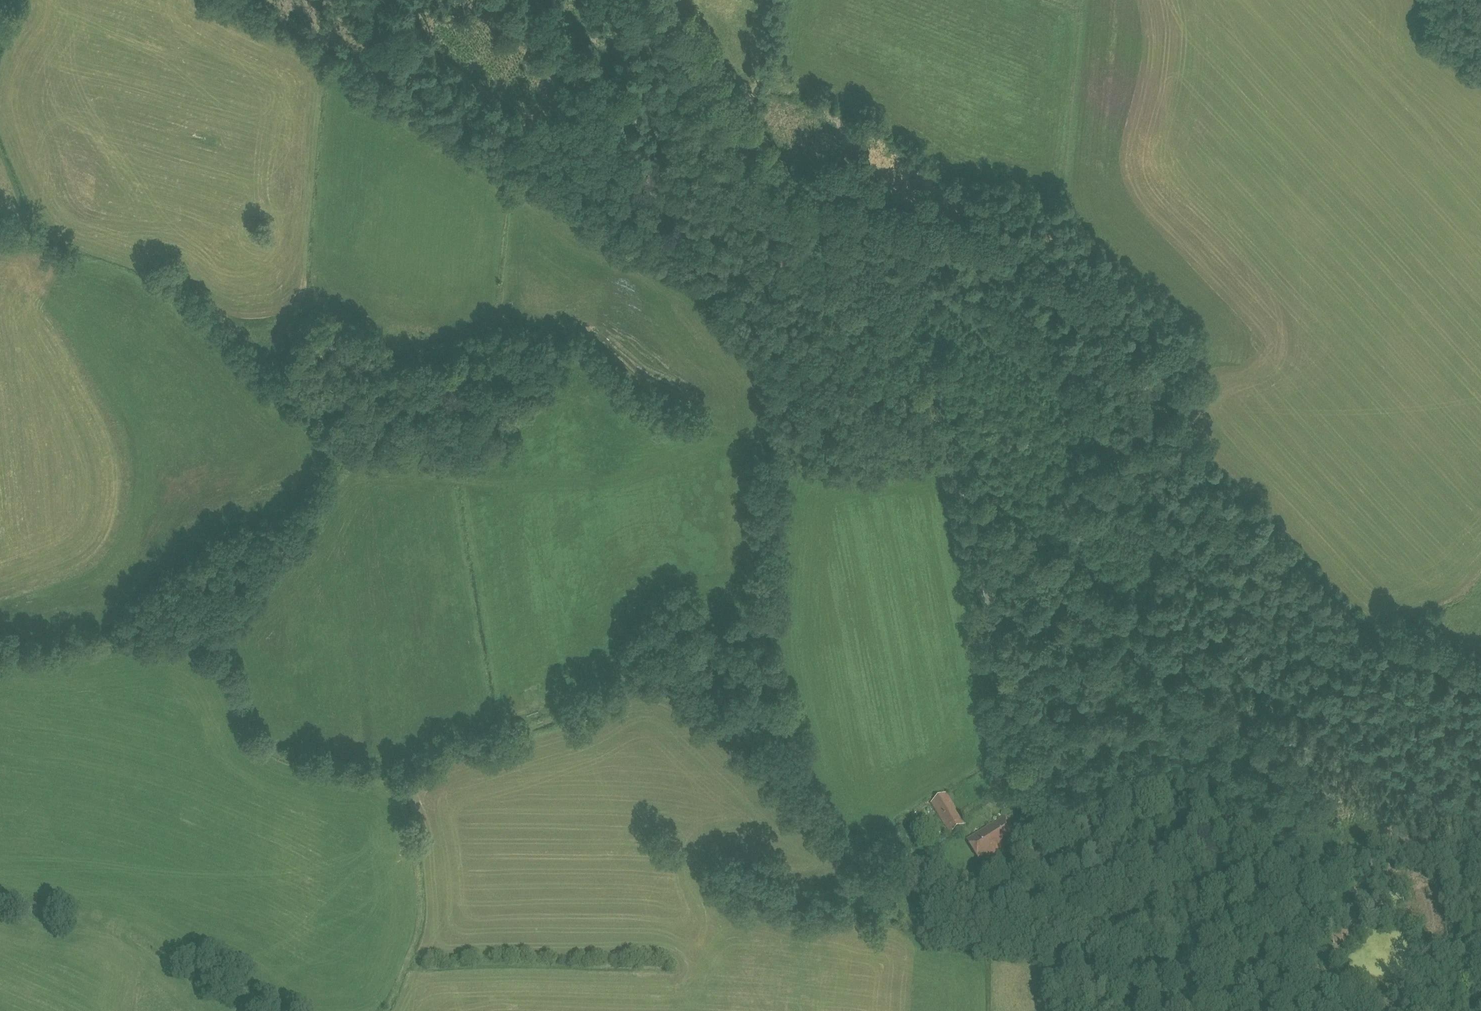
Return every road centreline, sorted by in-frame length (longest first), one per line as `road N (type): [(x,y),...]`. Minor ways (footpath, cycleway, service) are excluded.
road 1 (track): [(1051,924),(832,842),(718,703),(692,691),(663,689),(413,766),(359,768),(318,764),(263,740),(233,678),(202,644),(155,634),(0,643)]
road 2 (unclassified): [(1069,1010),(964,497),(668,0)]
road 3 (track): [(802,219),(949,227),(981,234),(1039,268),(1171,431),(1325,600),(1480,701)]

